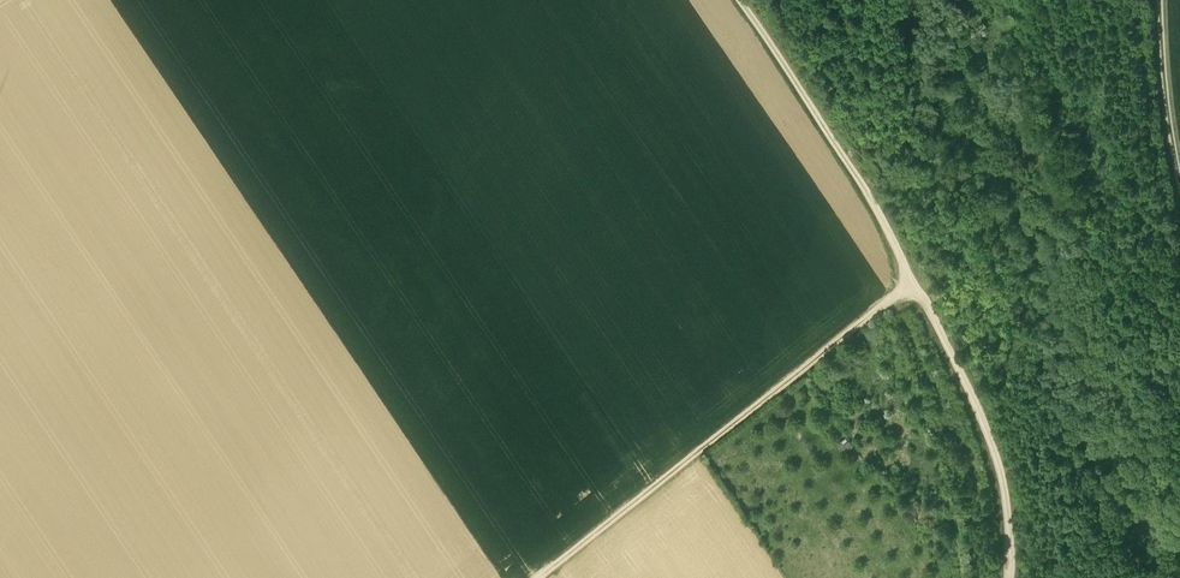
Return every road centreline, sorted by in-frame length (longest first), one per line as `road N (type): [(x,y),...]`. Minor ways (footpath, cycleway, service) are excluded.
road 1 (track): [(740,0),(826,127),(952,356),(999,468),(1010,577)]
road 2 (track): [(539,577),(912,284)]
road 3 (track): [(1179,168),(1162,0)]

